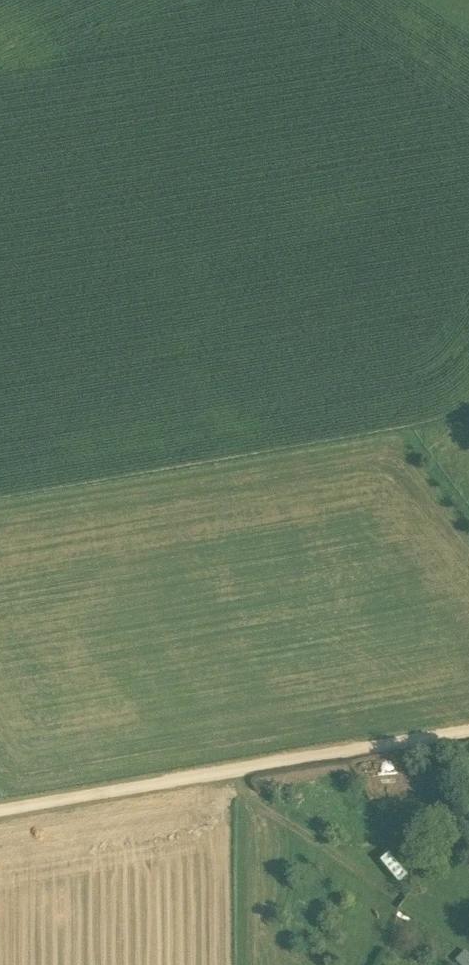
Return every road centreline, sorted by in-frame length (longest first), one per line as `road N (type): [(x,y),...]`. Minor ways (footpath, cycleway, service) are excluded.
road 1 (track): [(0,811),(468,728)]

